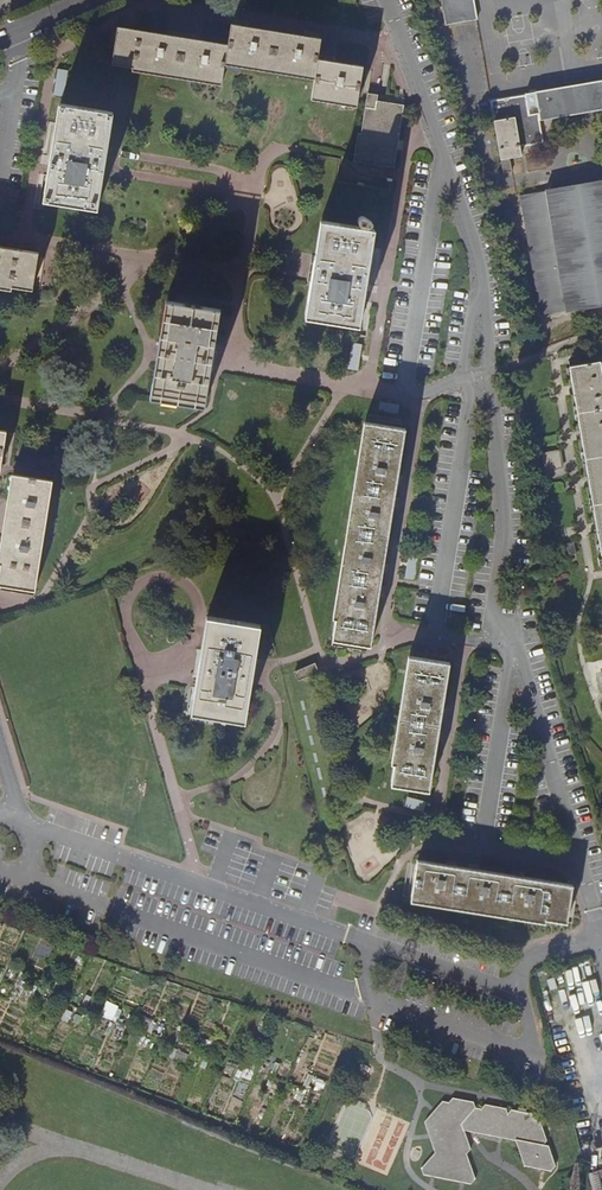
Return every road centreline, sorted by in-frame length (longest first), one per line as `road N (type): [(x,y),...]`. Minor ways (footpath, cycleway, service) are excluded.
road 1 (residential): [(522,996),(129,861)]
road 2 (residential): [(361,996),(112,909)]
road 3 (residential): [(361,996),(510,1046),(530,1037),(522,996)]

